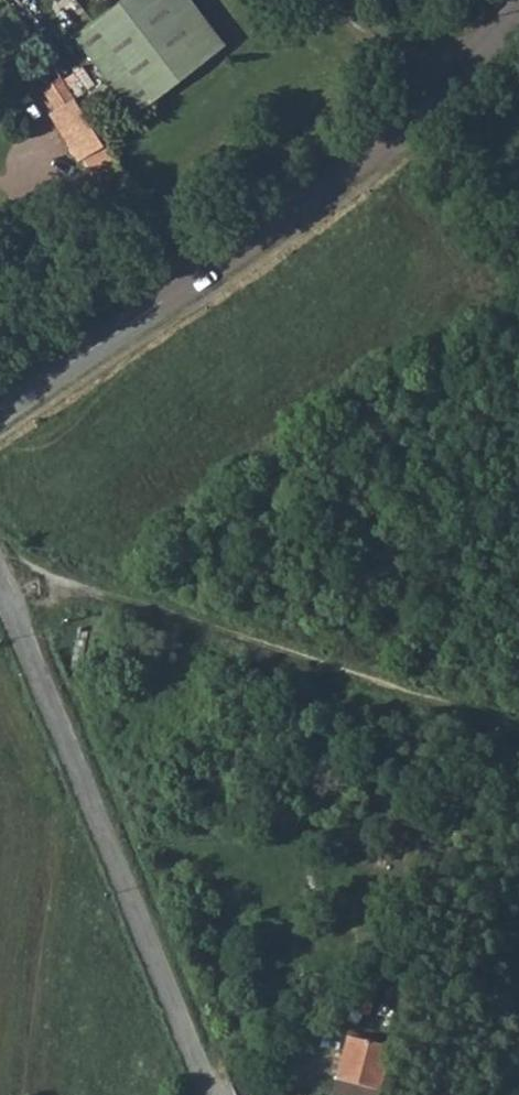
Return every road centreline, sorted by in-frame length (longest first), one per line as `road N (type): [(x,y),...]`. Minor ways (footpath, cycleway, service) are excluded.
road 1 (tertiary): [(518,9),(454,77),(316,193),(0,409)]
road 2 (tertiary): [(0,586),(210,1094)]
road 3 (track): [(3,592),(56,587),(103,596),(518,735)]

